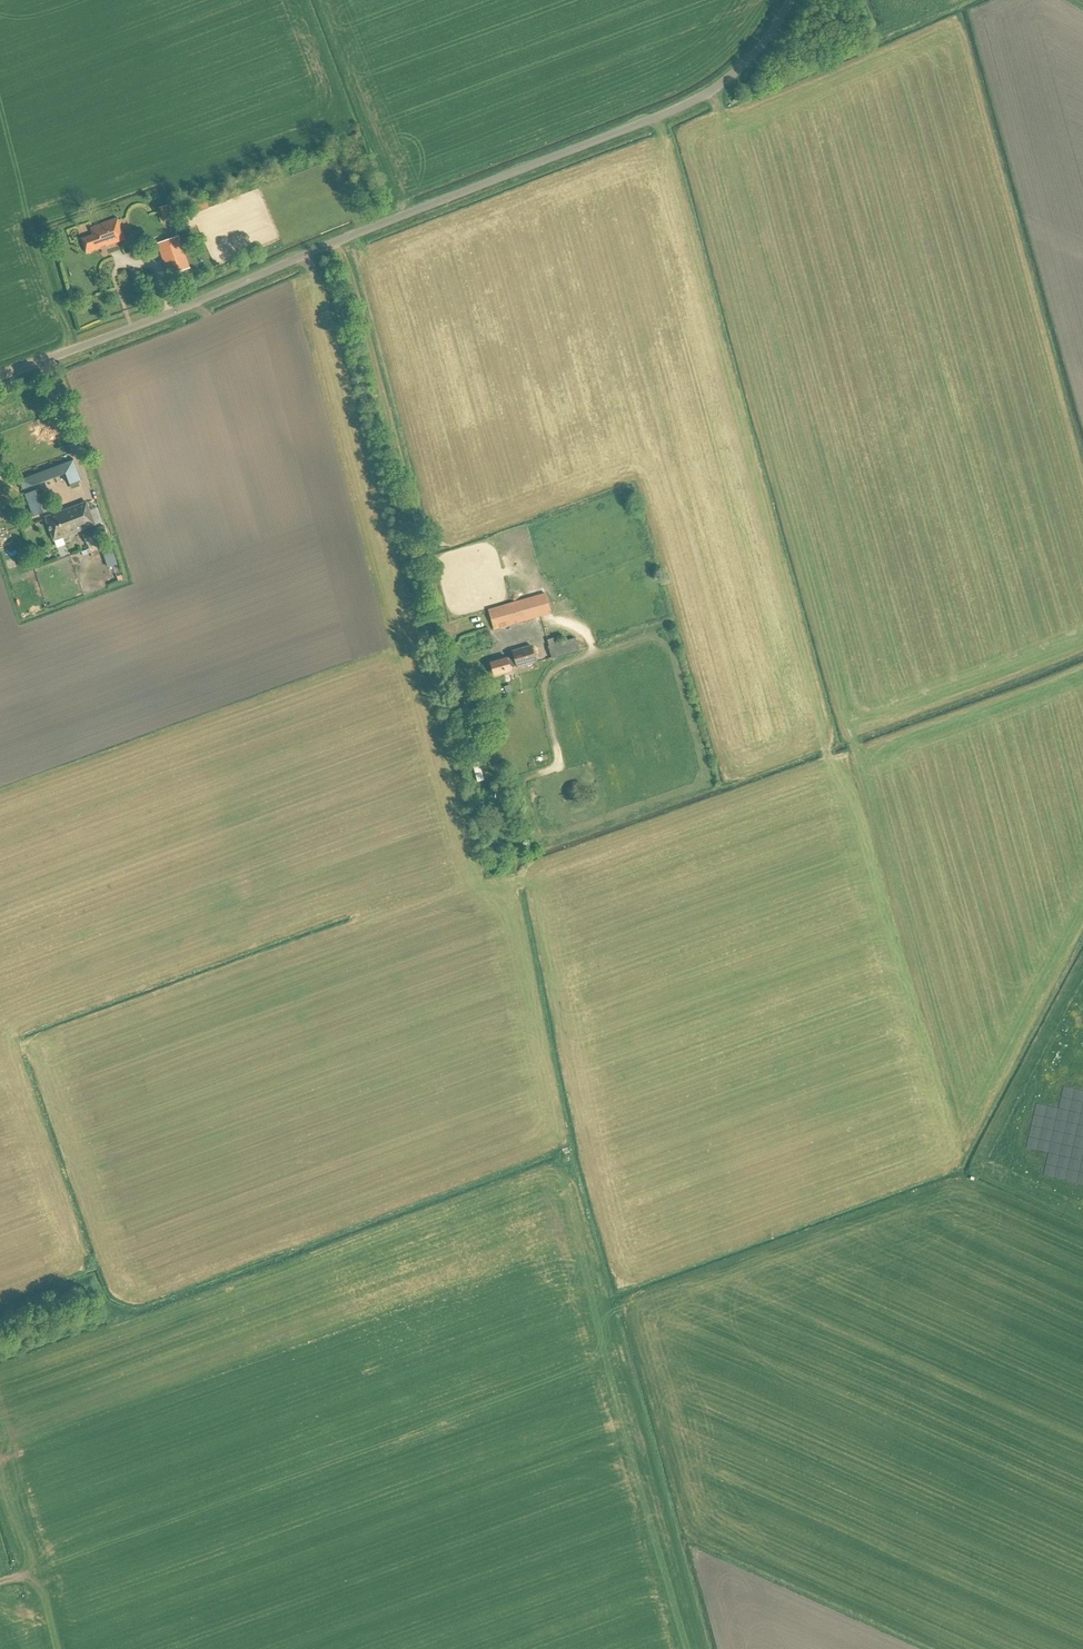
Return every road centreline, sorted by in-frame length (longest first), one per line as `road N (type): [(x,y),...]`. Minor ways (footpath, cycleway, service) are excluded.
road 1 (unclassified): [(0,377),(714,93),(770,42),(795,0)]
road 2 (track): [(347,238),(450,635)]

